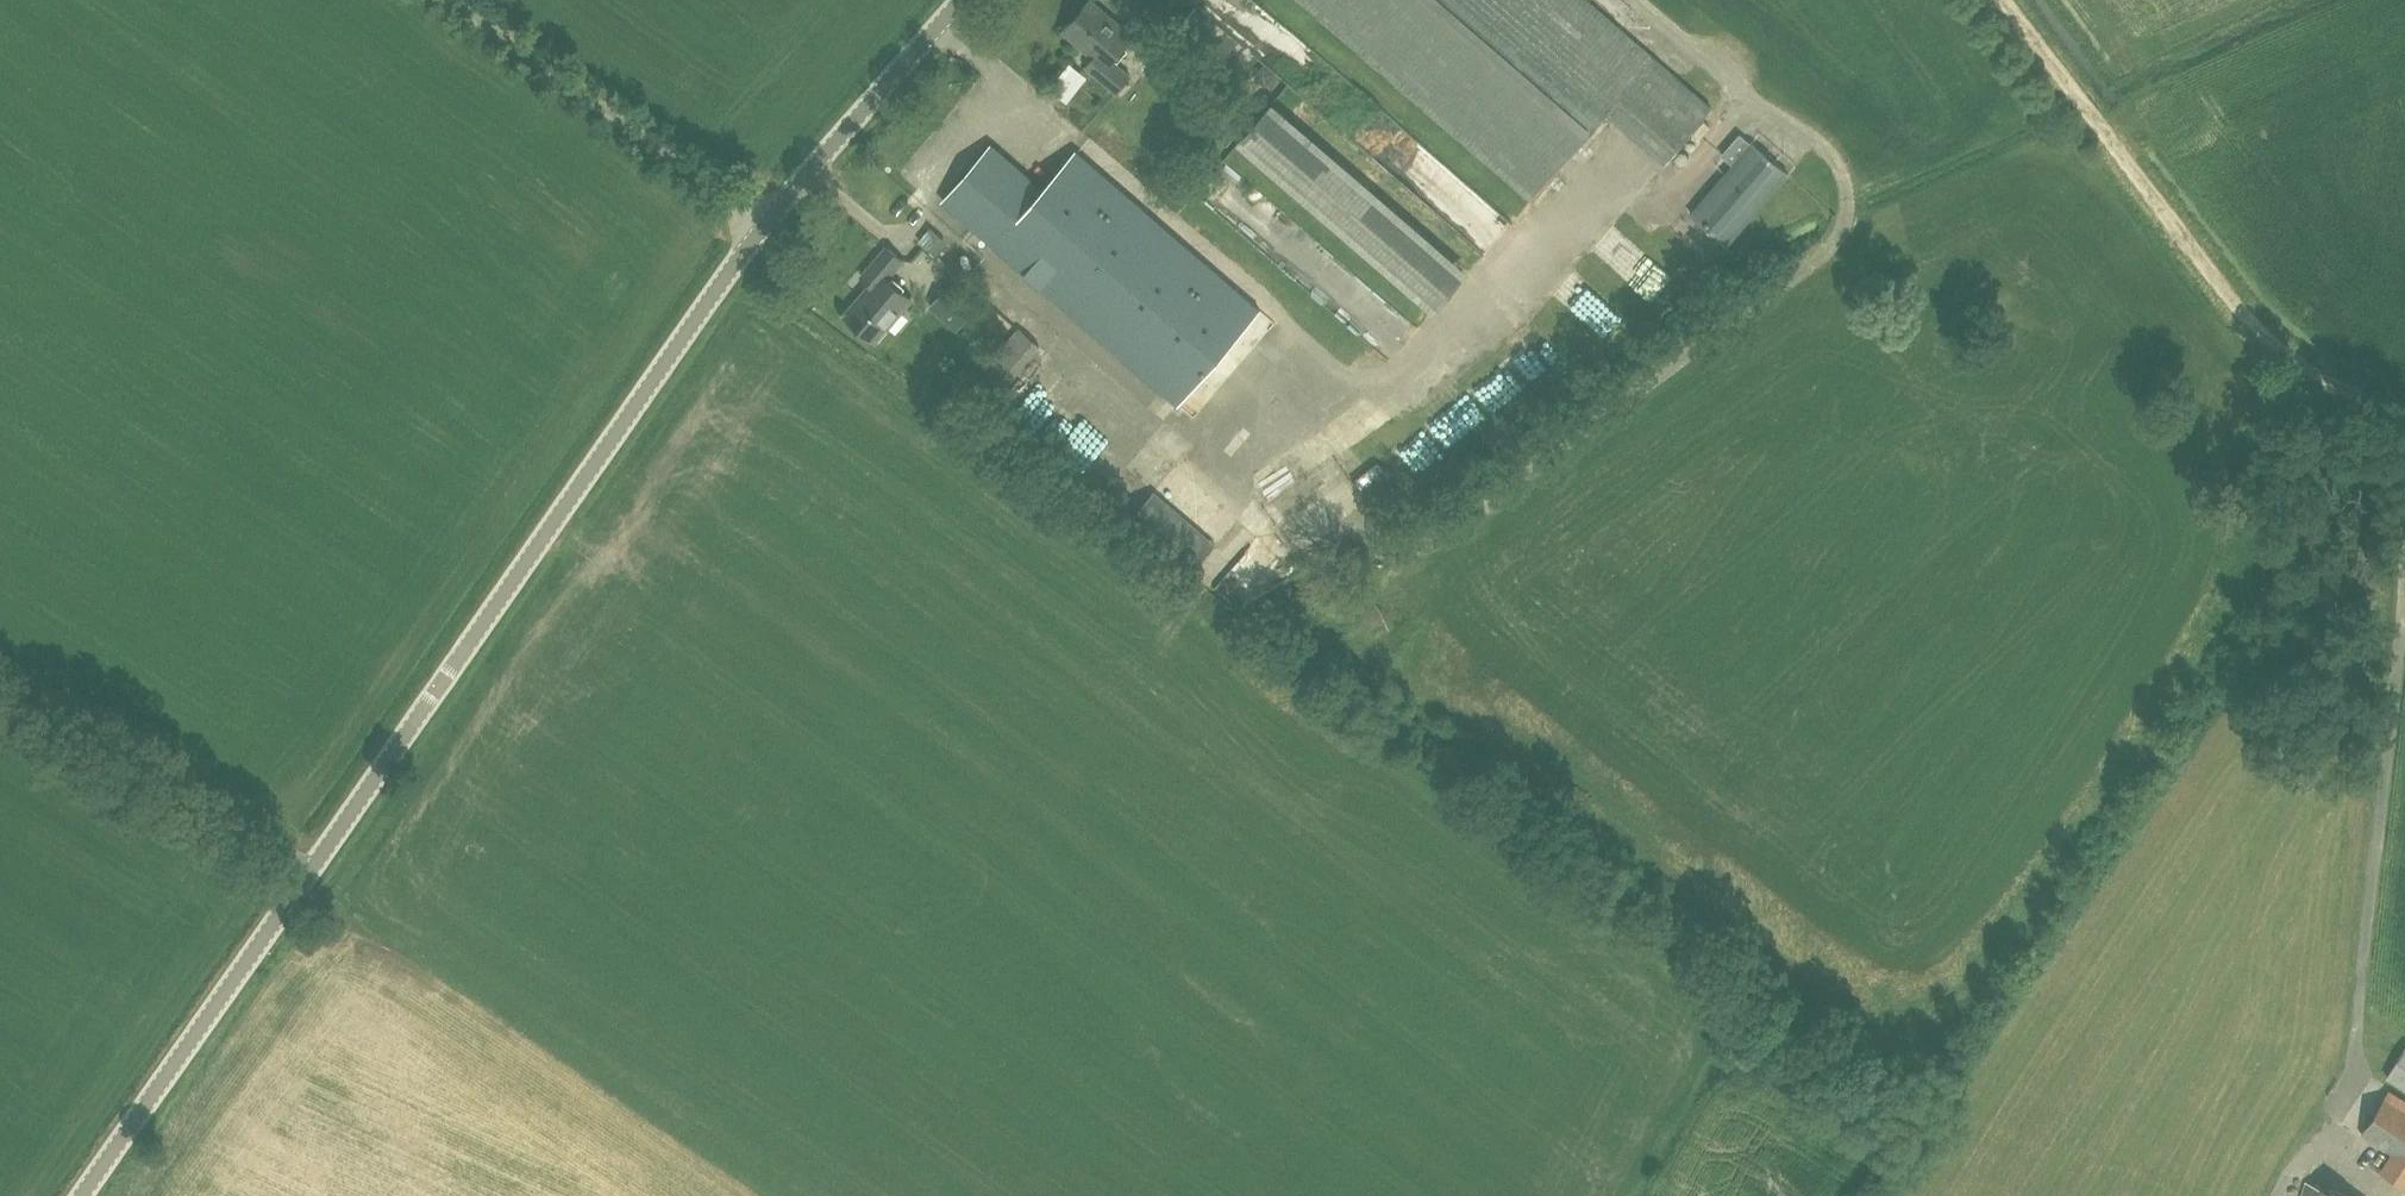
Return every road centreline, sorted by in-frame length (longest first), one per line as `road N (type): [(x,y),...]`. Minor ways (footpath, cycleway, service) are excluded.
road 1 (unclassified): [(84,1195),(730,271),(969,0)]
road 2 (track): [(2404,419),(2294,364),(2243,316),(2002,0)]
road 3 (track): [(2404,567),(2347,1127)]

